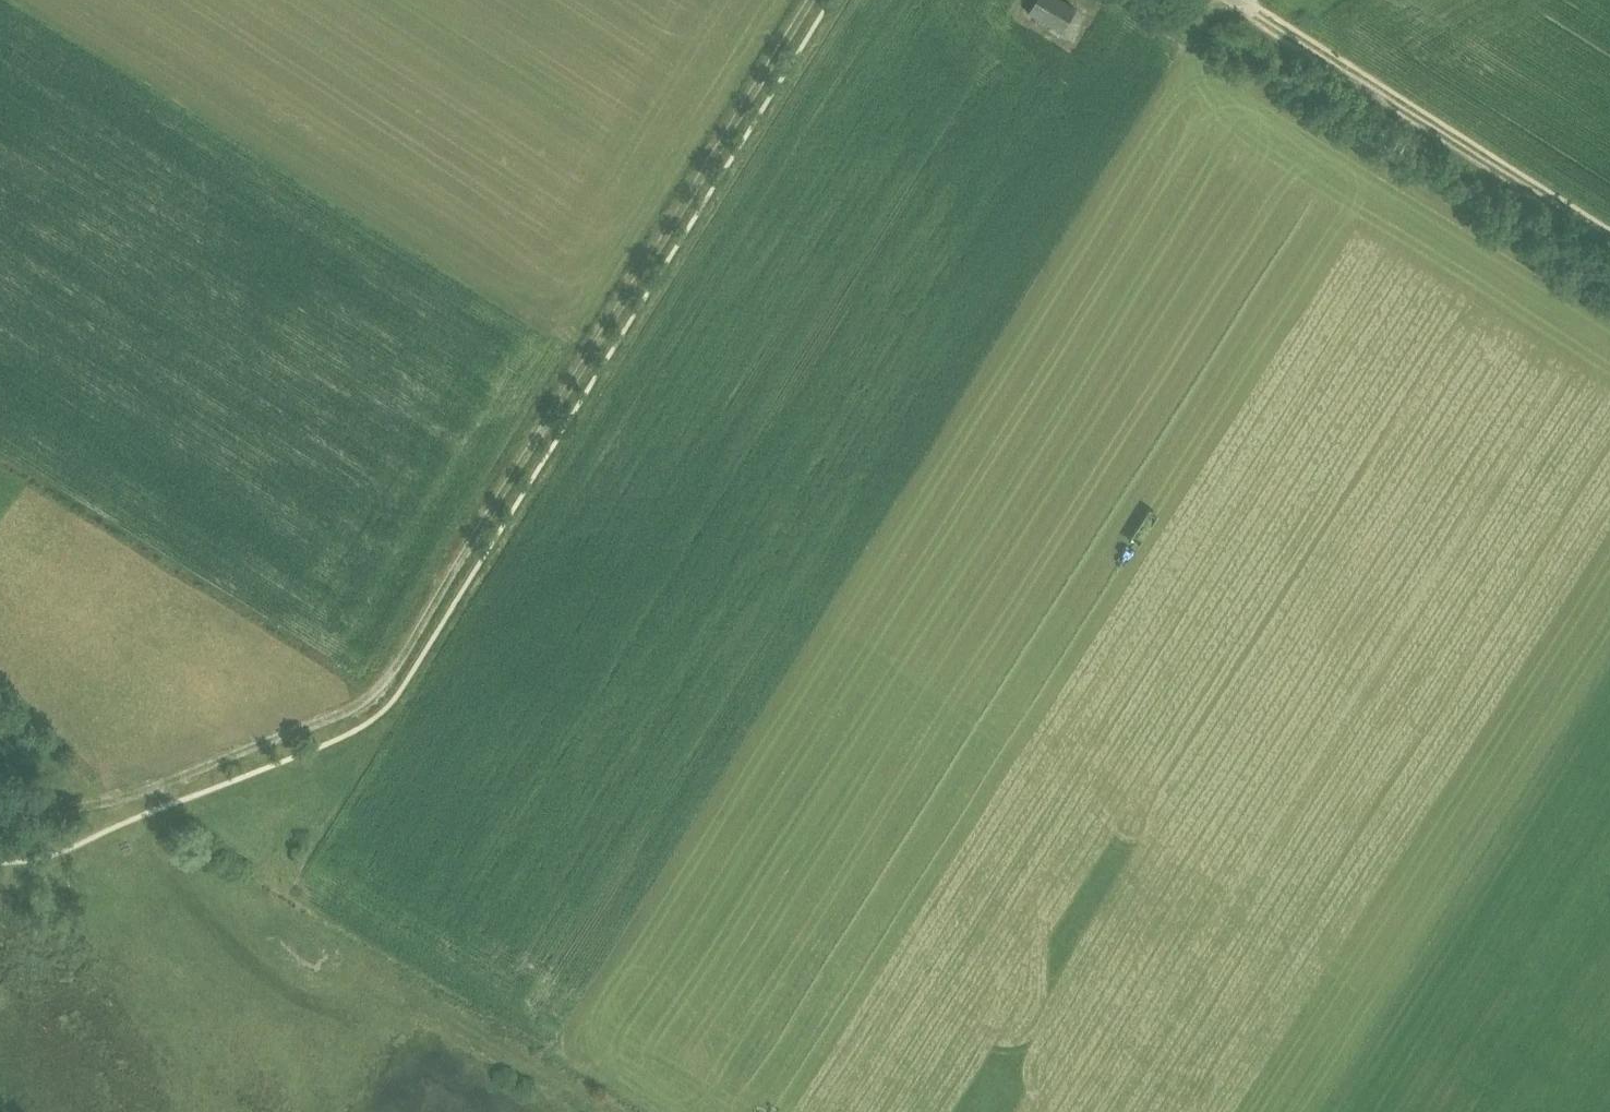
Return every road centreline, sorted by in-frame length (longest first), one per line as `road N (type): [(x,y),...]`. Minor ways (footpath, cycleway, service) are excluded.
road 1 (track): [(814,0),(382,690),(337,718),(107,804),(0,809)]
road 2 (track): [(1609,245),(1237,12),(1232,0)]
road 3 (track): [(0,718),(107,804),(124,829)]

